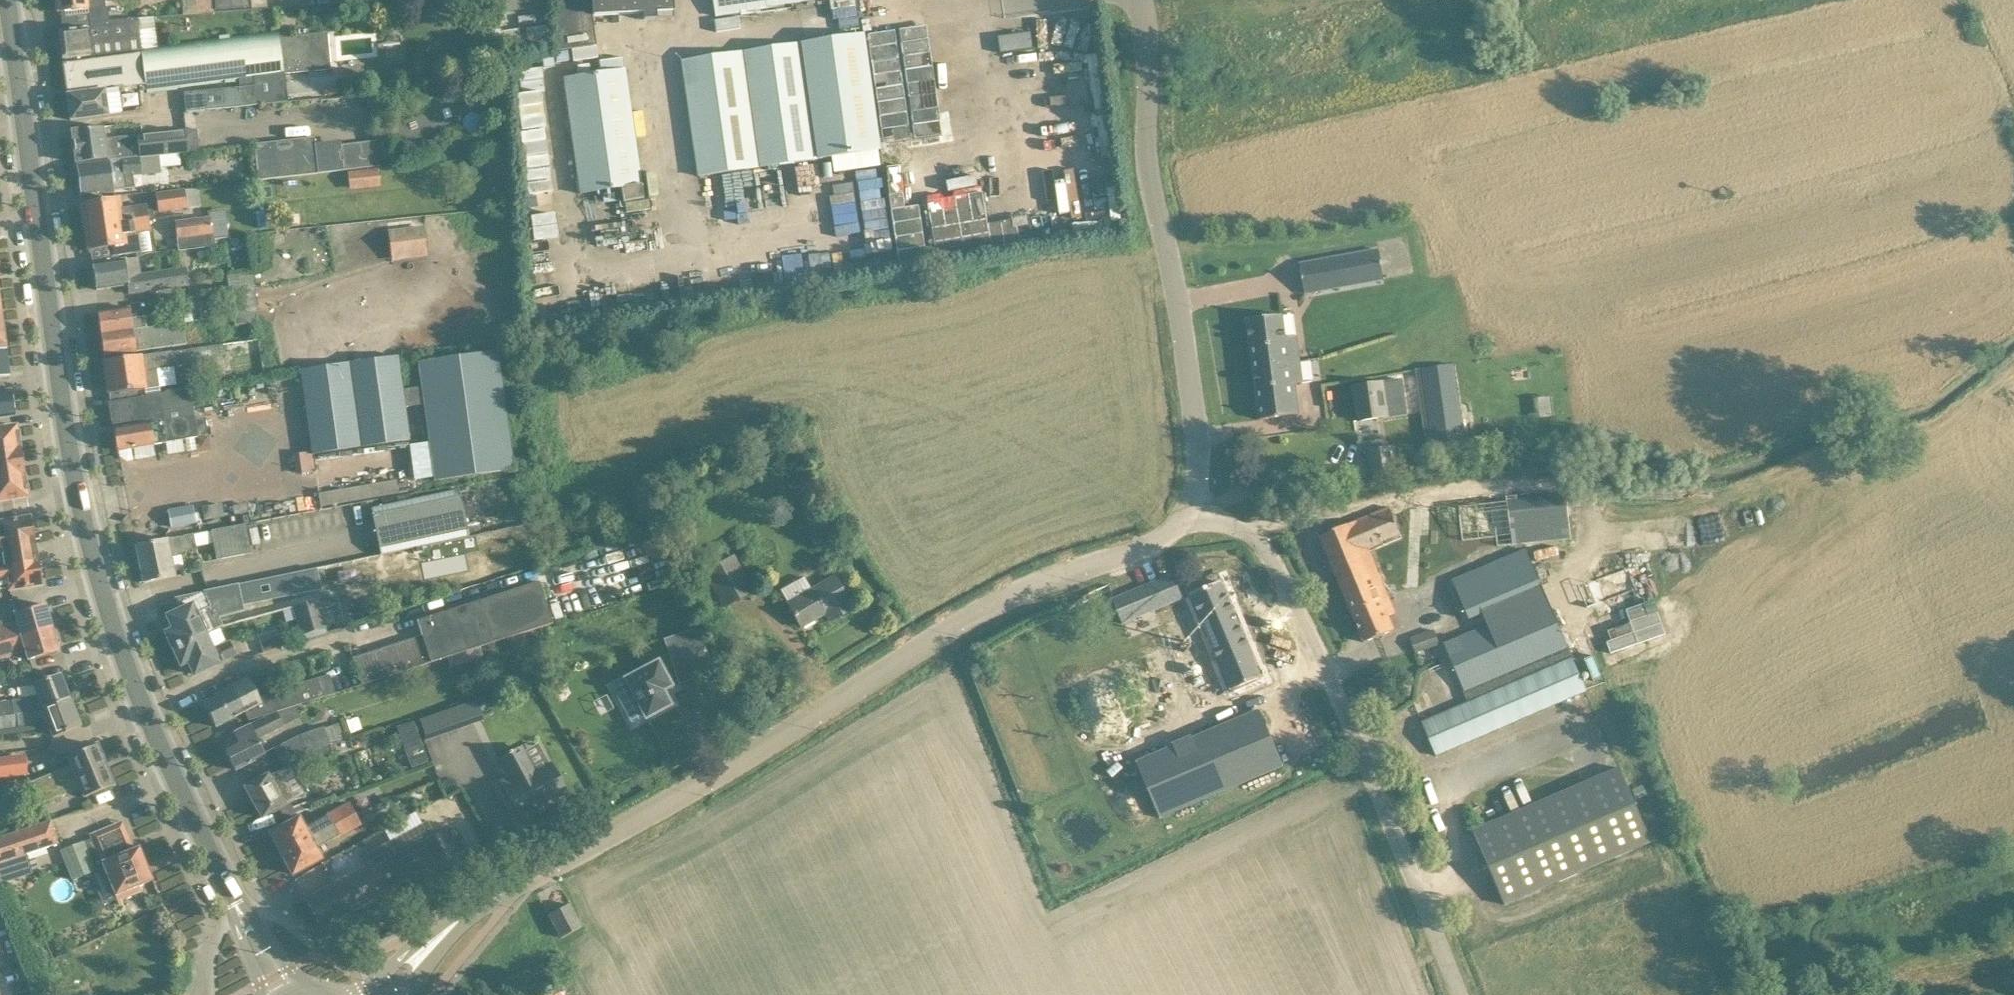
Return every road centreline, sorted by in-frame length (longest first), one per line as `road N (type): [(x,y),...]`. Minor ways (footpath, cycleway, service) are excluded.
road 1 (tertiary): [(236,904),(111,624),(77,506),(5,0)]
road 2 (residential): [(428,947),(522,883),(762,751),(978,610),(1158,545),(1189,514)]
road 3 (unclassified): [(1463,994),(1269,557),(1254,539),(1189,514)]
road 4 (unclassified): [(1189,514),(1195,429),(1144,150),(1147,69),(1138,0)]

